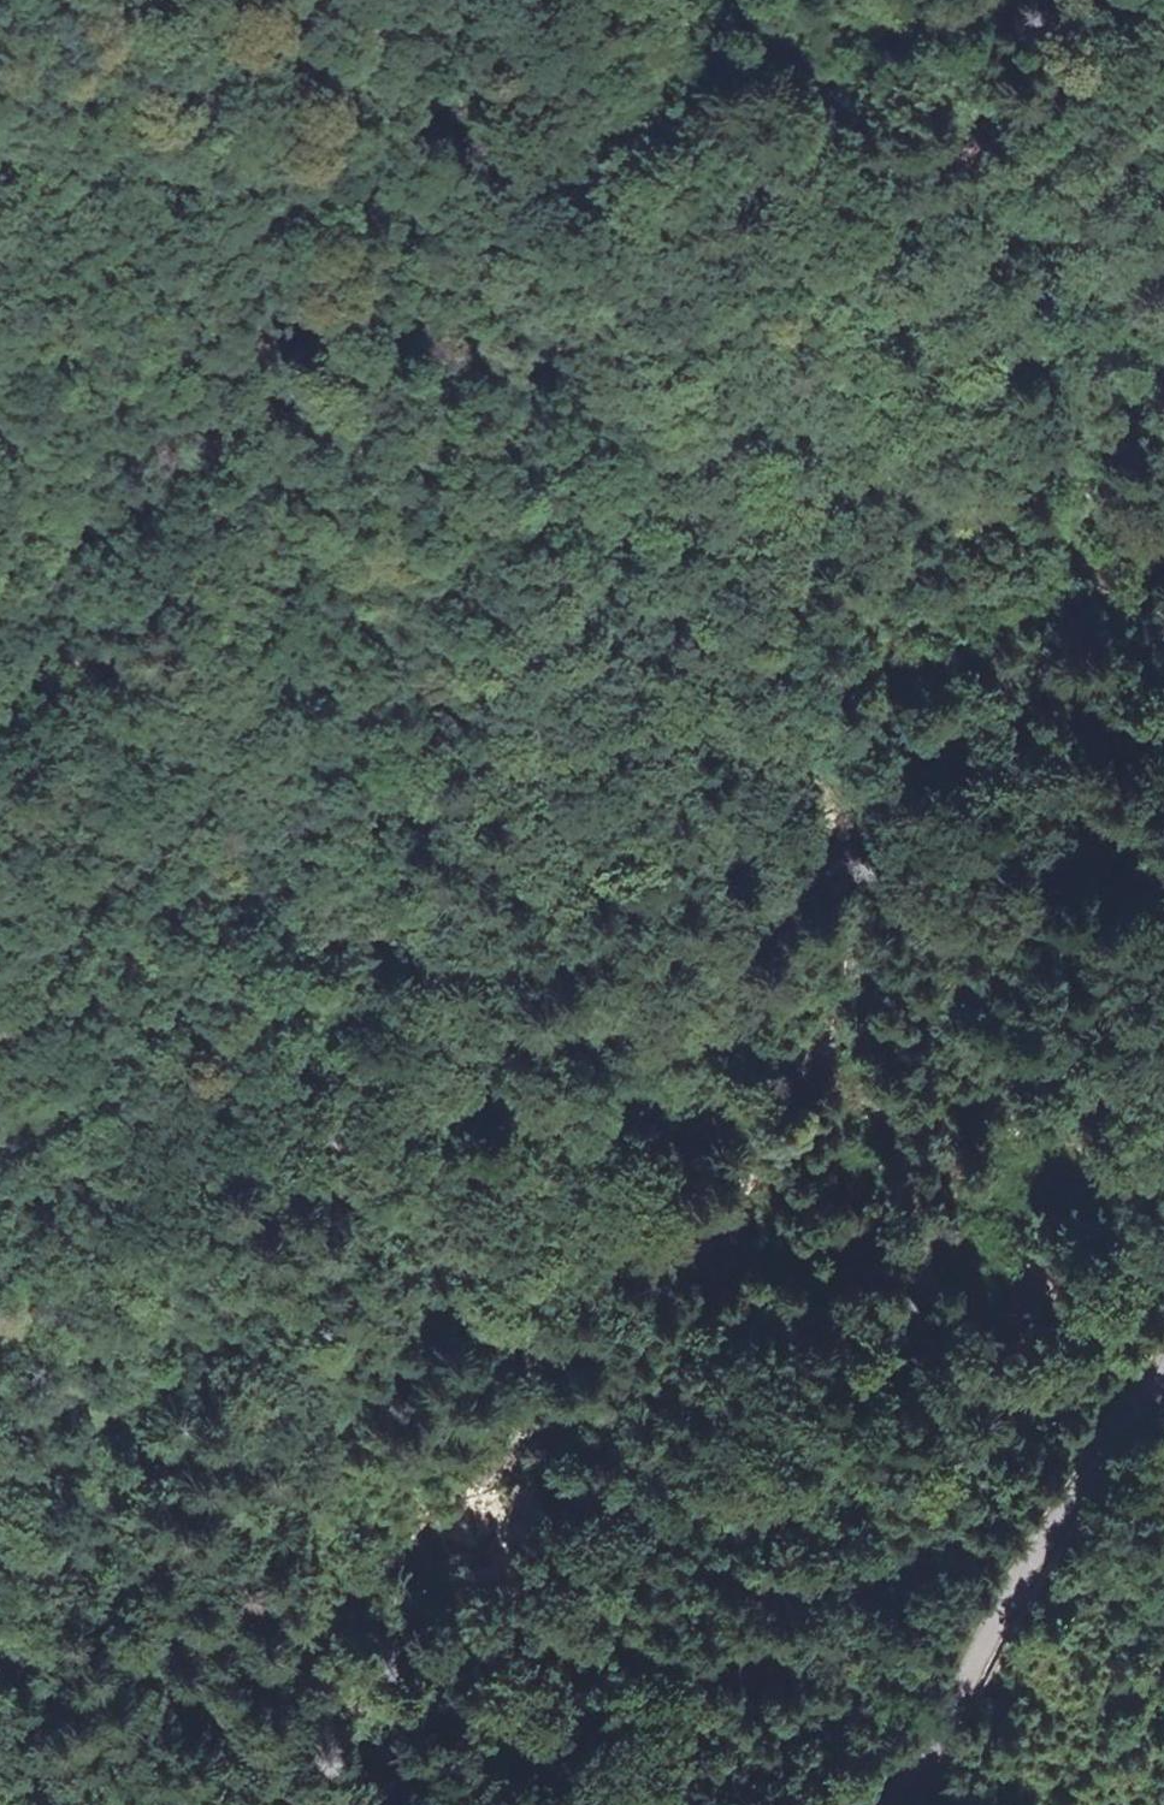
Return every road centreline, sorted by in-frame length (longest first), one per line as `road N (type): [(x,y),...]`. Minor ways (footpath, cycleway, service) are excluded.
road 1 (unclassified): [(905,1804),(936,1709),(1163,1386)]

